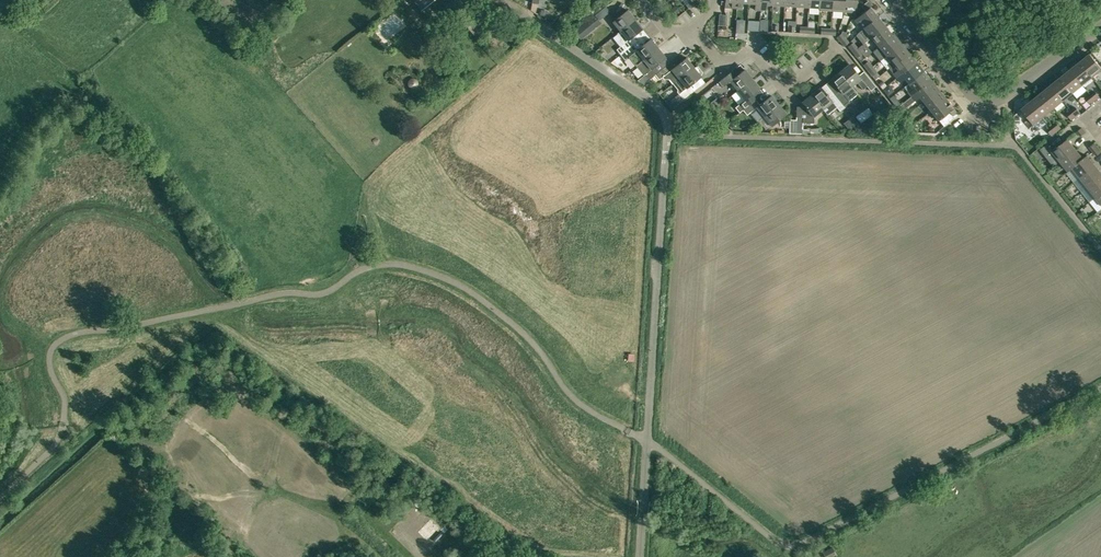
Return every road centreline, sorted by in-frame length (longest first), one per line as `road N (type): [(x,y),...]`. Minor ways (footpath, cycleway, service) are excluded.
road 1 (unclassified): [(1100,251),(1017,149),(667,135)]
road 2 (unclassified): [(640,556),(667,135)]
road 3 (unclassified): [(1100,31),(1008,98),(979,100),(895,0)]
road 4 (unclassified): [(667,135),(645,98),(497,0)]
road 5 (residential): [(840,48),(786,87),(752,52),(717,60),(693,28)]

